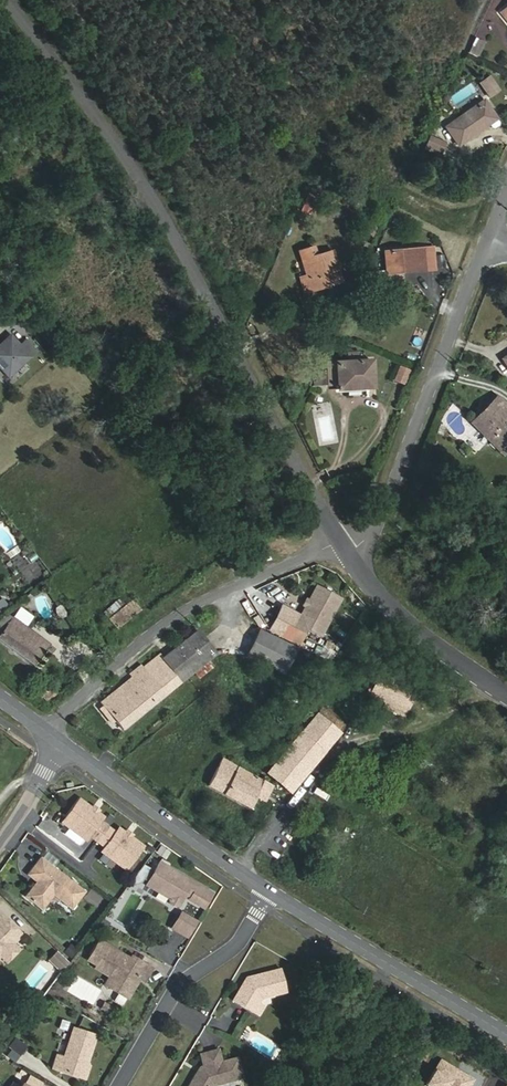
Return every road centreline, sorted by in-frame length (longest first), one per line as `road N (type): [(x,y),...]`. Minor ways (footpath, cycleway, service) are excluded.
road 1 (tertiary): [(350,539),(180,232),(12,0)]
road 2 (residential): [(46,731),(201,595),(271,556),(350,539)]
road 3 (residential): [(350,539),(372,535),(493,239)]
road 4 (tertiary): [(269,892),(506,1036)]
road 5 (tertiary): [(64,745),(269,892)]
road 6 (residential): [(121,1085),(178,983),(236,947),(269,892)]
road 7 (tertiary): [(506,691),(407,615),(350,539)]
road 8 (track): [(506,509),(372,535)]

